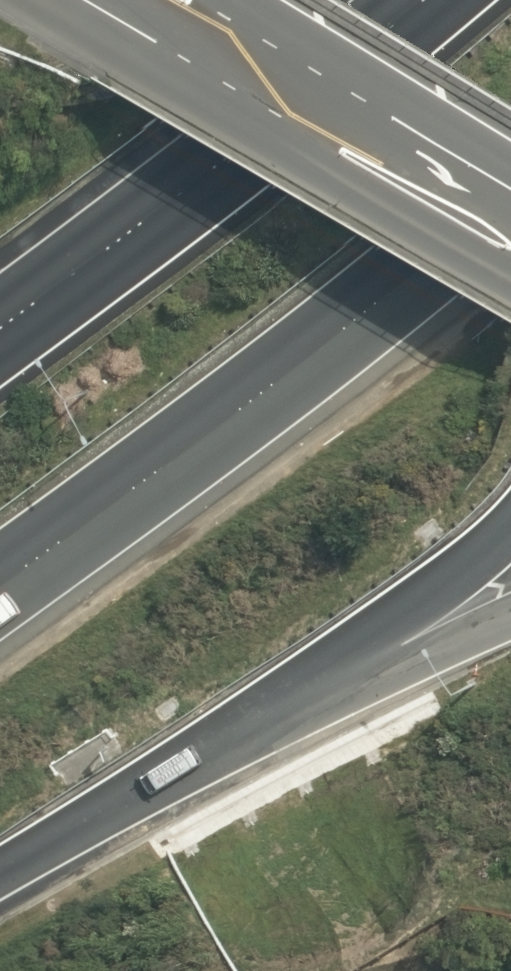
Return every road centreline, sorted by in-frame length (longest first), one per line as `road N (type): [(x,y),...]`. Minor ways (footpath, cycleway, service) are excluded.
road 1 (motorway): [(510,186),(394,286),(0,586)]
road 2 (motorway): [(0,321),(419,0)]
road 3 (secondary): [(510,219),(136,0)]
road 4 (motorway): [(325,683),(0,870)]
road 5 (motorway): [(510,528),(325,683)]
road 6 (motorway): [(510,617),(325,683)]

